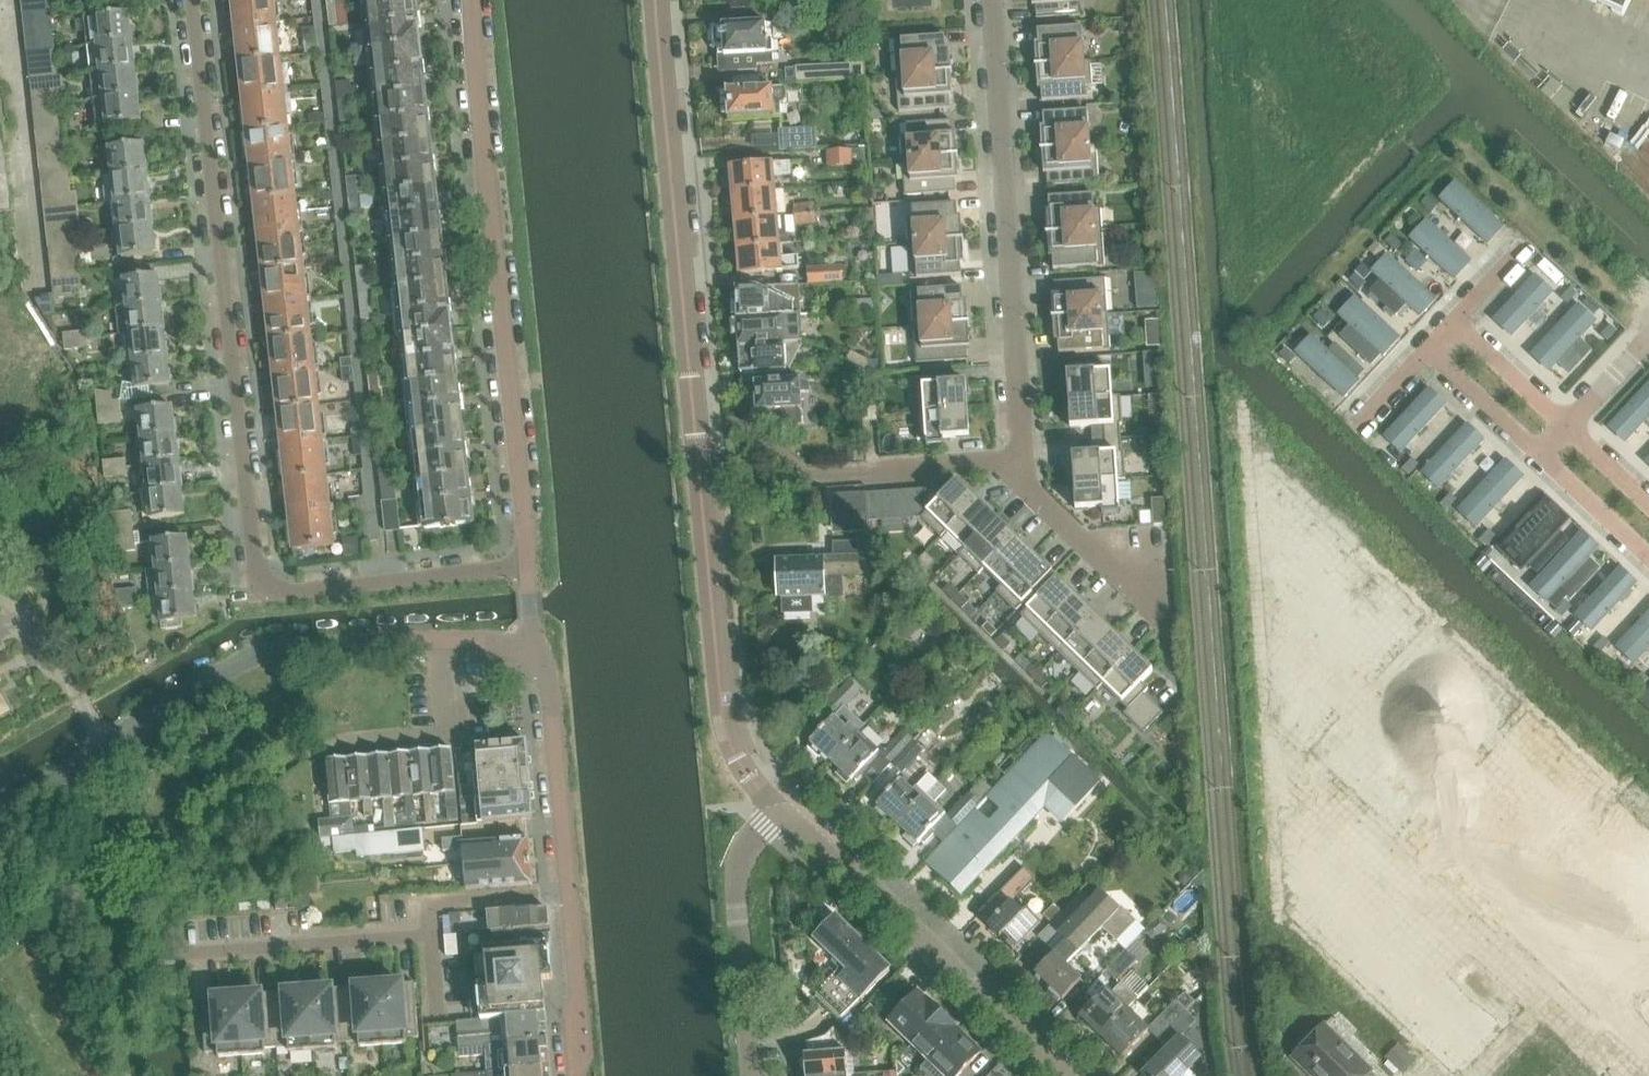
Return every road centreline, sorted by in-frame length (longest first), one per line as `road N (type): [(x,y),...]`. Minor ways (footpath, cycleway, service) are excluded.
road 1 (residential): [(528,565),(255,591),(187,0)]
road 2 (residential): [(785,816),(737,753),(723,697),(657,0)]
road 3 (residential): [(532,643),(268,649),(0,809)]
road 4 (residential): [(528,565),(473,0)]
road 5 (residential): [(1015,463),(990,0)]
road 6 (residential): [(1061,1075),(785,816)]
road 7 (residential): [(752,1075),(738,870),(759,835),(785,816)]
road 8 (residential): [(570,896),(550,688),(532,643)]
road 9 (residential): [(435,936),(200,955)]
road 10 (residential): [(1156,597),(1015,463)]
road 11 (residential): [(826,476),(1015,463)]
road 12 (residential): [(578,1075),(570,896)]
road 13 (residential): [(435,936),(433,907),(570,896)]
road 14 (residential): [(1431,350),(1543,454)]
road 15 (residential): [(1568,427),(1457,323)]
road 16 (residential): [(1543,454),(1648,555)]

